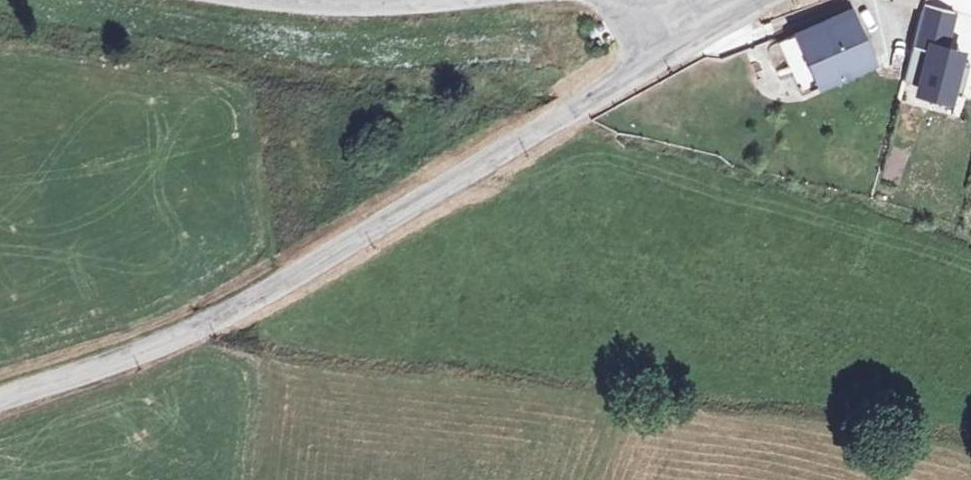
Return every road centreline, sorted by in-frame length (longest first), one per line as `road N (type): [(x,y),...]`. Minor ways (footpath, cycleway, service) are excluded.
road 1 (unclassified): [(688,0),(690,20),(656,55),(195,331),(0,398)]

